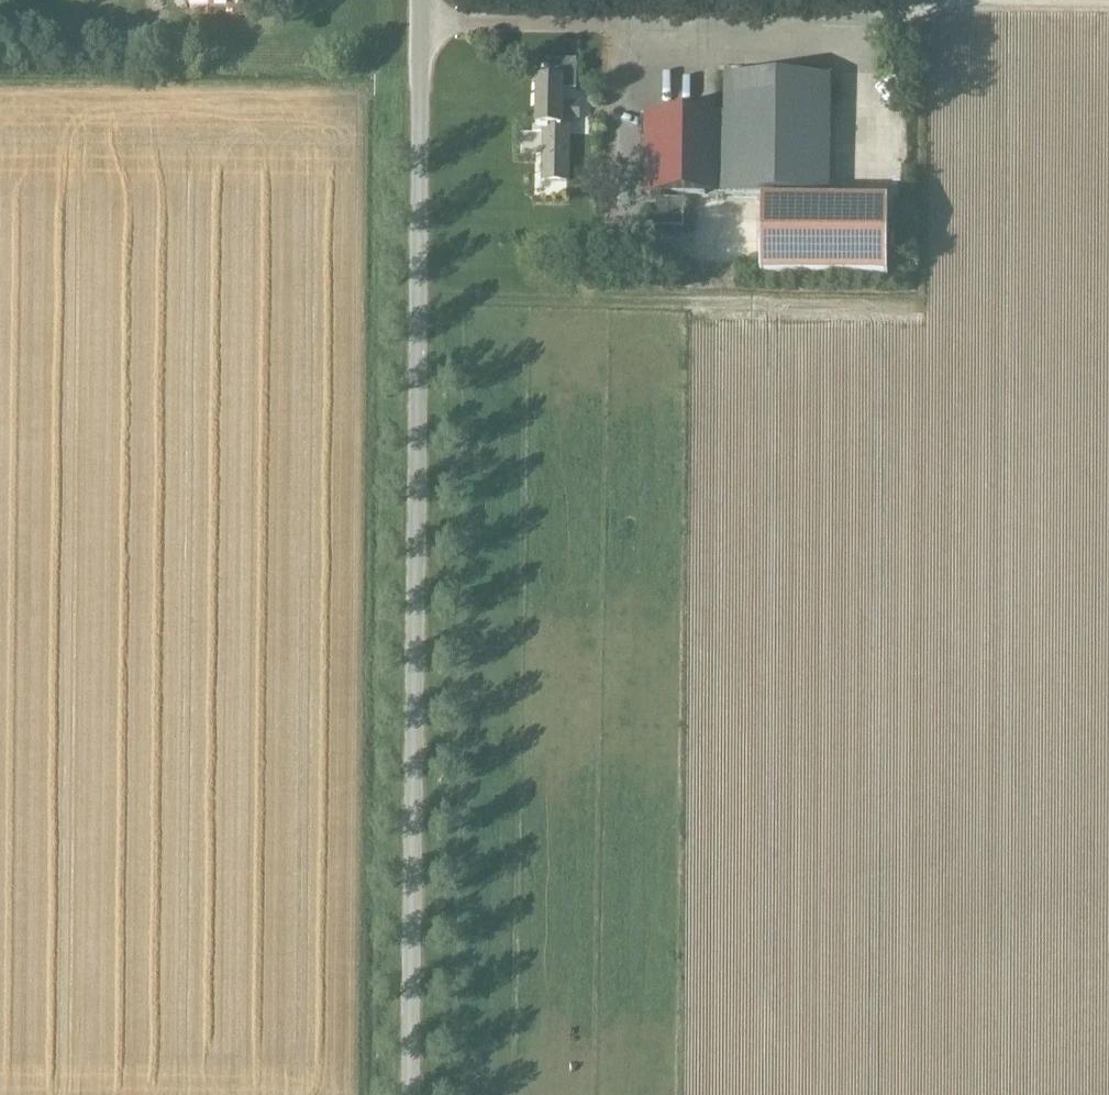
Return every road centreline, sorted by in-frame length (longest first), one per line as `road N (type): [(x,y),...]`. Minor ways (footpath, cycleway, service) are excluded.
road 1 (unclassified): [(410,1094),(420,0)]

